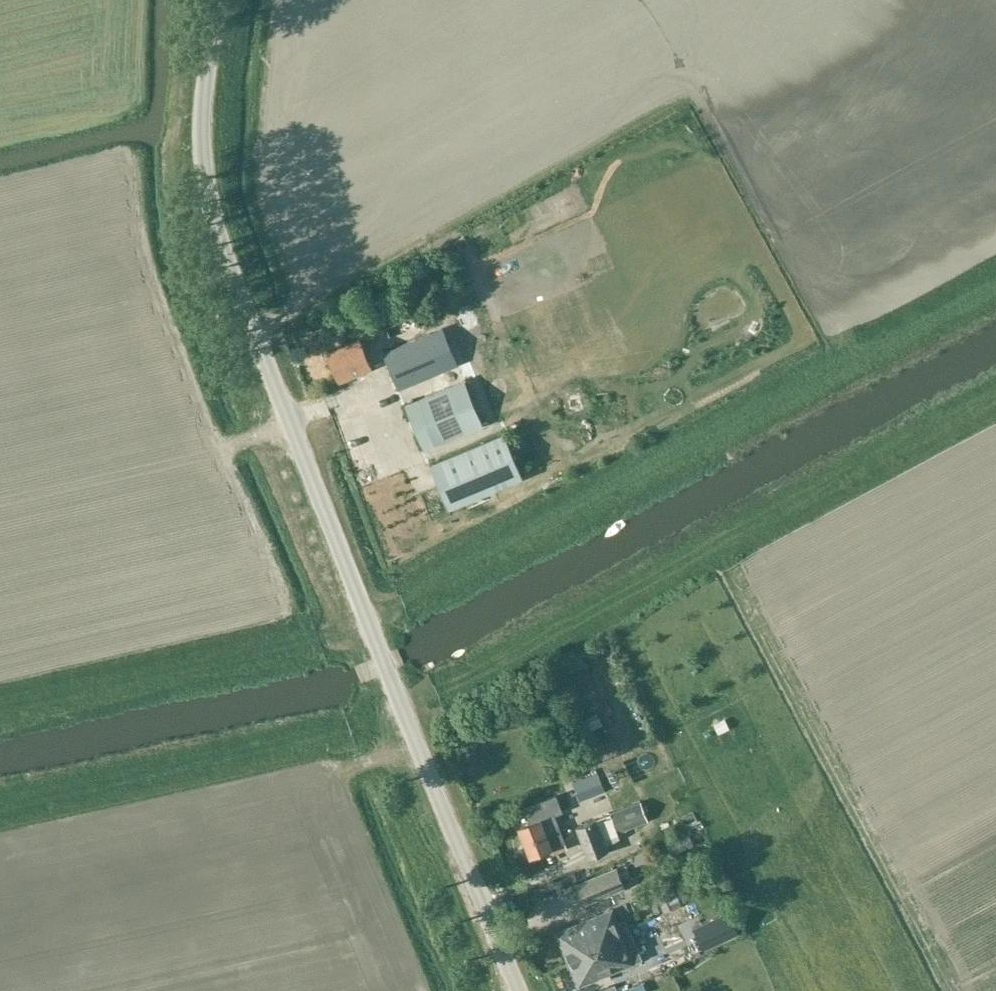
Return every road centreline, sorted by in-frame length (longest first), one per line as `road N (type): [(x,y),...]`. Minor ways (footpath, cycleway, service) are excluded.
road 1 (track): [(995,391),(353,730),(0,805)]
road 2 (unclassified): [(219,0),(202,131),(221,243),(519,990)]
road 3 (track): [(995,285),(368,619)]

